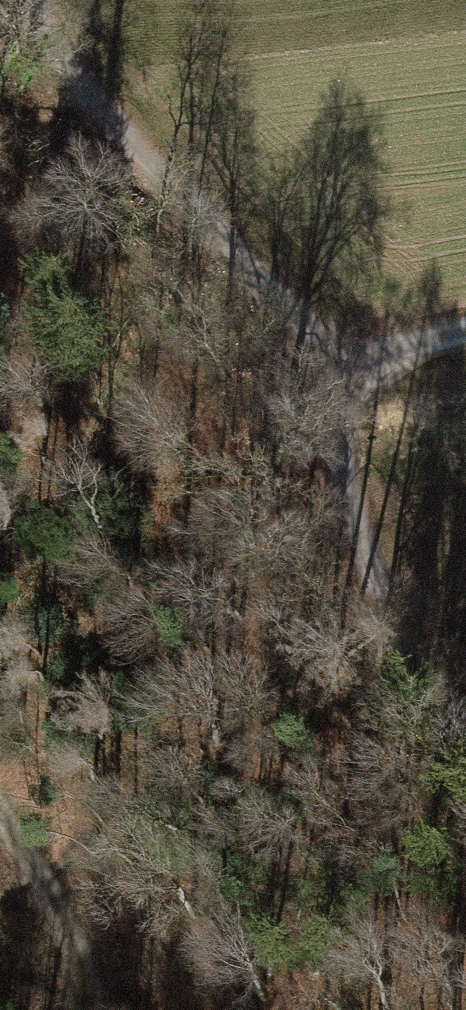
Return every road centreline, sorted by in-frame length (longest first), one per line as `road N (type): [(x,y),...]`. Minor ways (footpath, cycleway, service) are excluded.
road 1 (track): [(33,0),(41,20),(350,412)]
road 2 (track): [(350,412),(366,563),(465,739)]
road 3 (track): [(0,789),(70,899),(85,1009)]
road 4 (track): [(465,335),(407,356),(350,412)]

